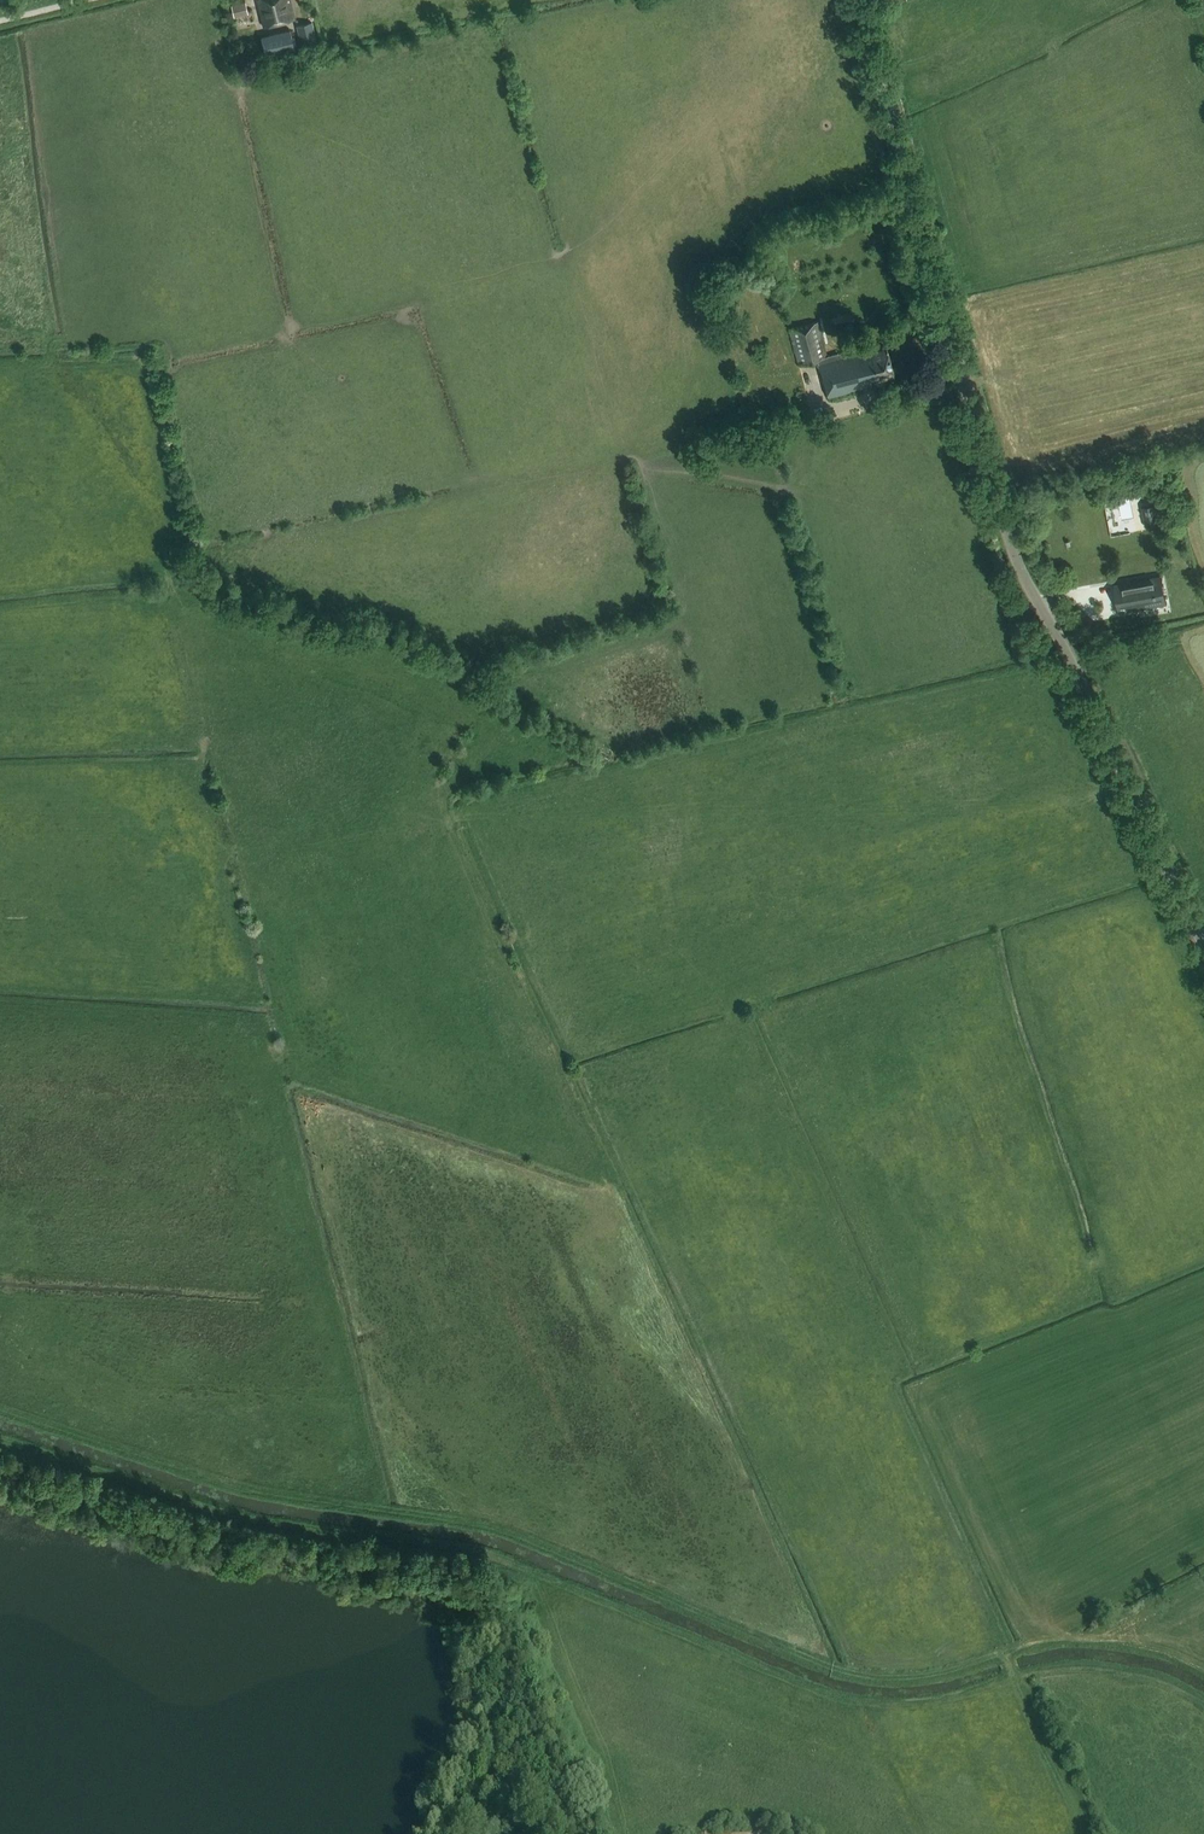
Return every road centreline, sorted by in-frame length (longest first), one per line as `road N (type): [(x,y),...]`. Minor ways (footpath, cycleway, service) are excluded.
road 1 (tertiary): [(1203,946),(1008,534),(857,0)]

